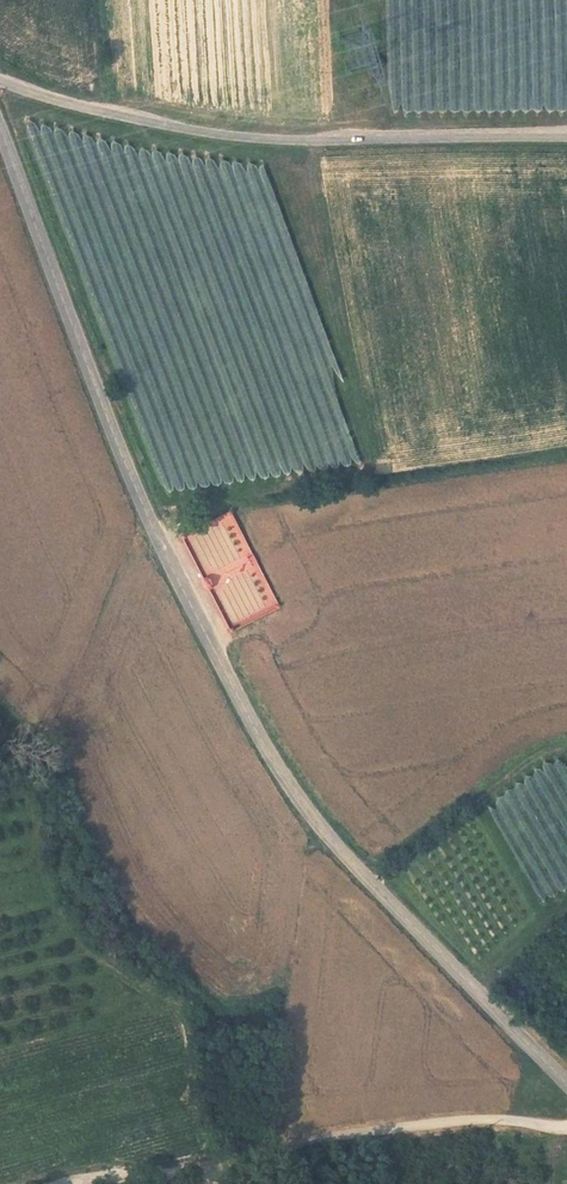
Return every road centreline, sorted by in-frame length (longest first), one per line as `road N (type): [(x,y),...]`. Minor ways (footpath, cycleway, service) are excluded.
road 1 (tertiary): [(566,1083),(323,833),(266,748),(144,510),(0,135)]
road 2 (residential): [(0,84),(228,135),(566,136)]
road 3 (track): [(228,1156),(203,1068),(174,1006),(68,922),(31,789),(0,755)]
road 4 (track): [(228,1156),(458,1120),(566,1125)]
road 5 (track): [(63,1183),(228,1156)]

